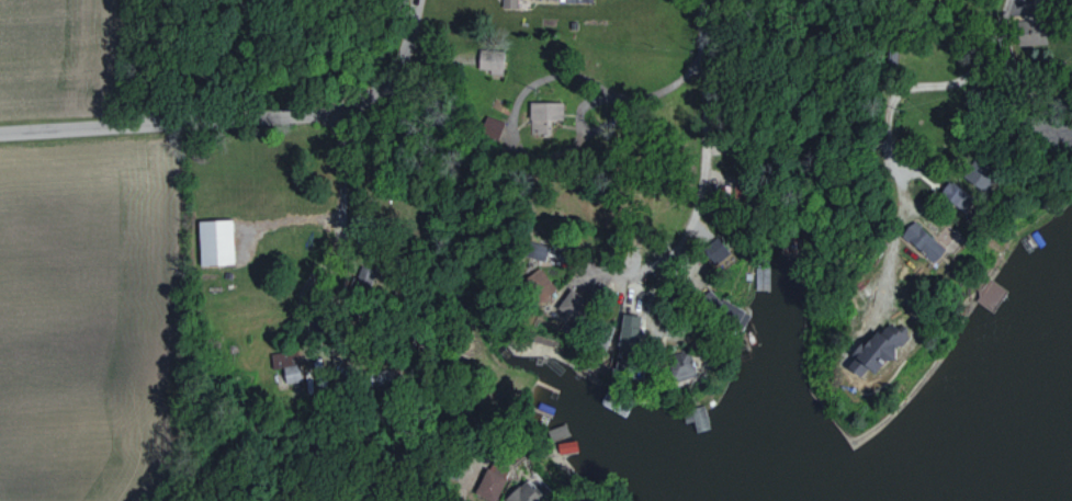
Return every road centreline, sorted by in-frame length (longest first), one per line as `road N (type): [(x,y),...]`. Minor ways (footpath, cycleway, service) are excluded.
road 1 (residential): [(0,131),(342,111),(408,0)]
road 2 (residential): [(1005,0),(992,46),(960,73),(923,89),(904,130),(923,191),(883,262)]
road 3 (residential): [(342,111),(368,254),(343,316),(352,413)]
road 4 (residential): [(642,274),(697,221),(704,190),(701,0)]

